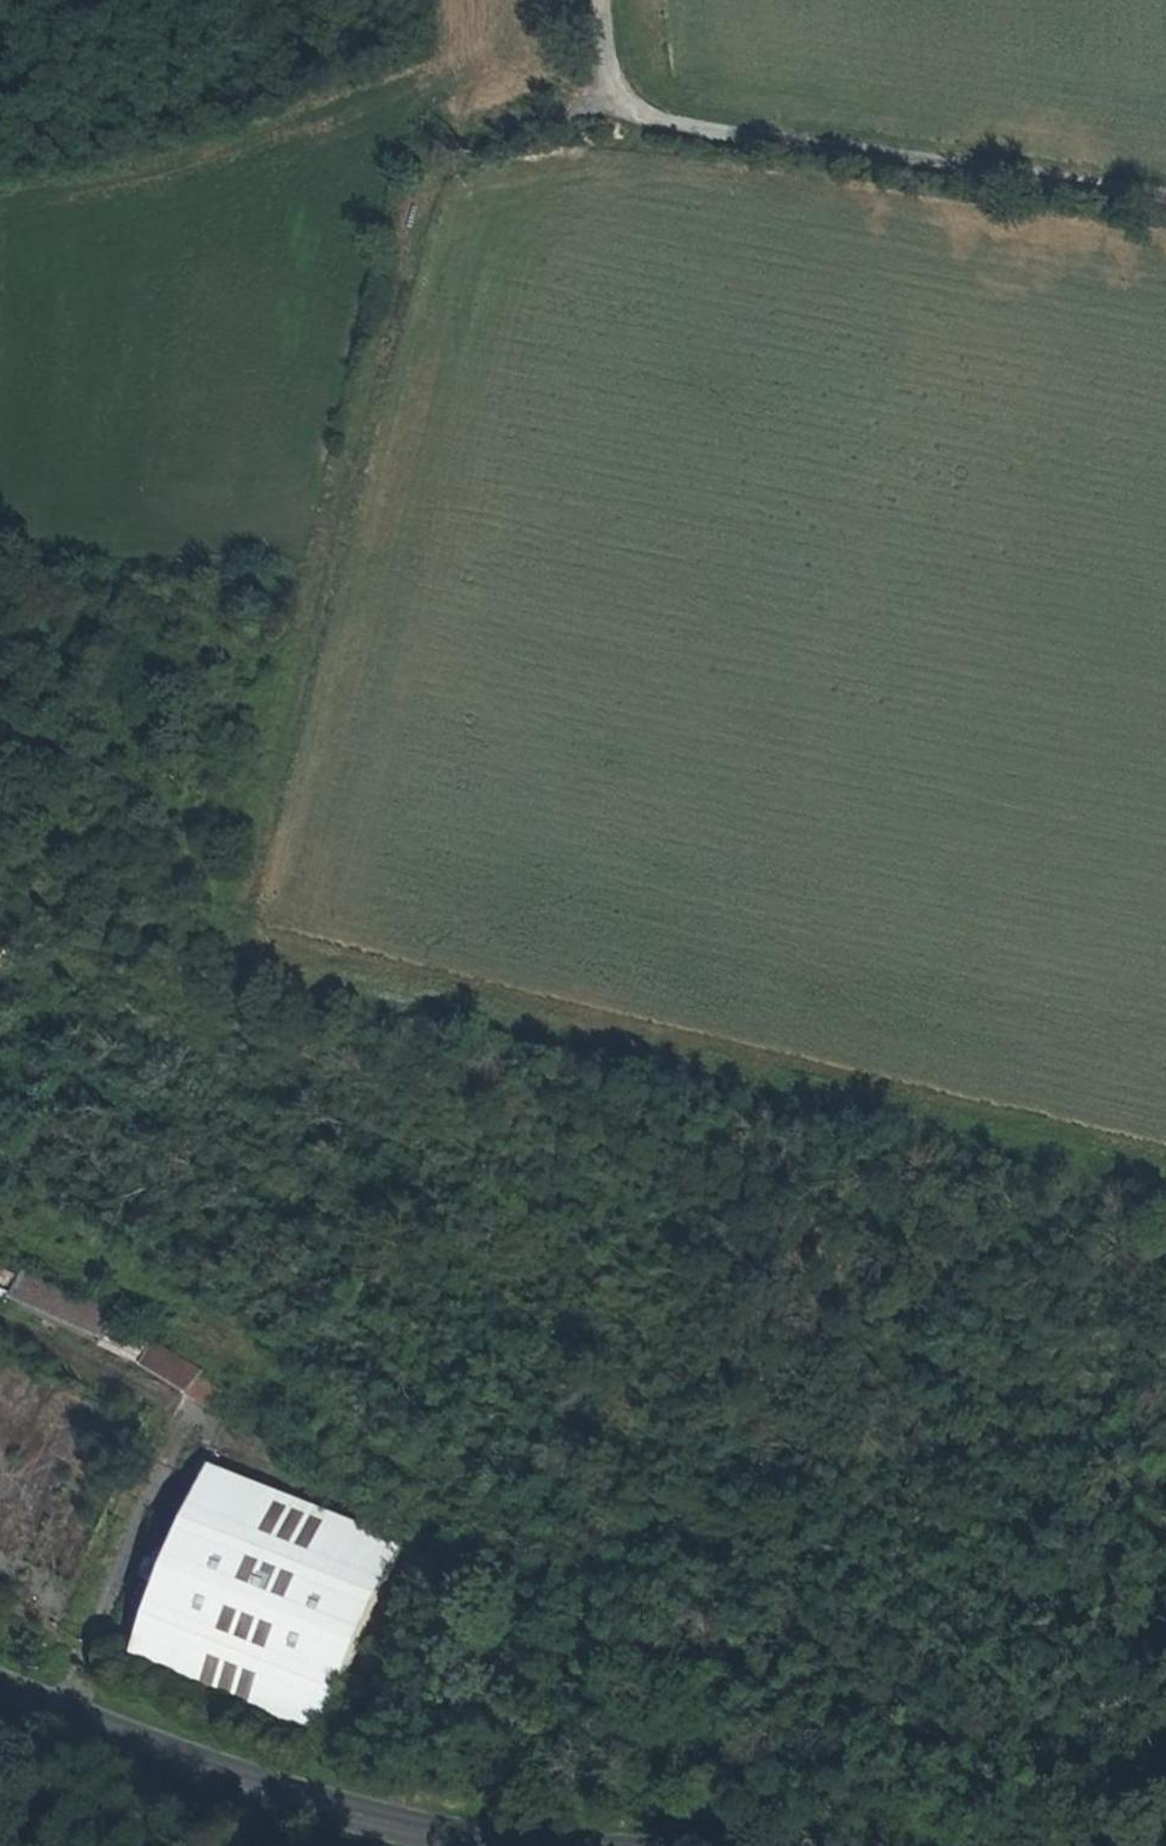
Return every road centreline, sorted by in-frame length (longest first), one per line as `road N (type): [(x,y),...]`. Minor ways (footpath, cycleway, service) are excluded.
road 1 (track): [(1165,192),(620,101),(611,0)]
road 2 (tertiary): [(0,1671),(272,1790),(622,1845)]

